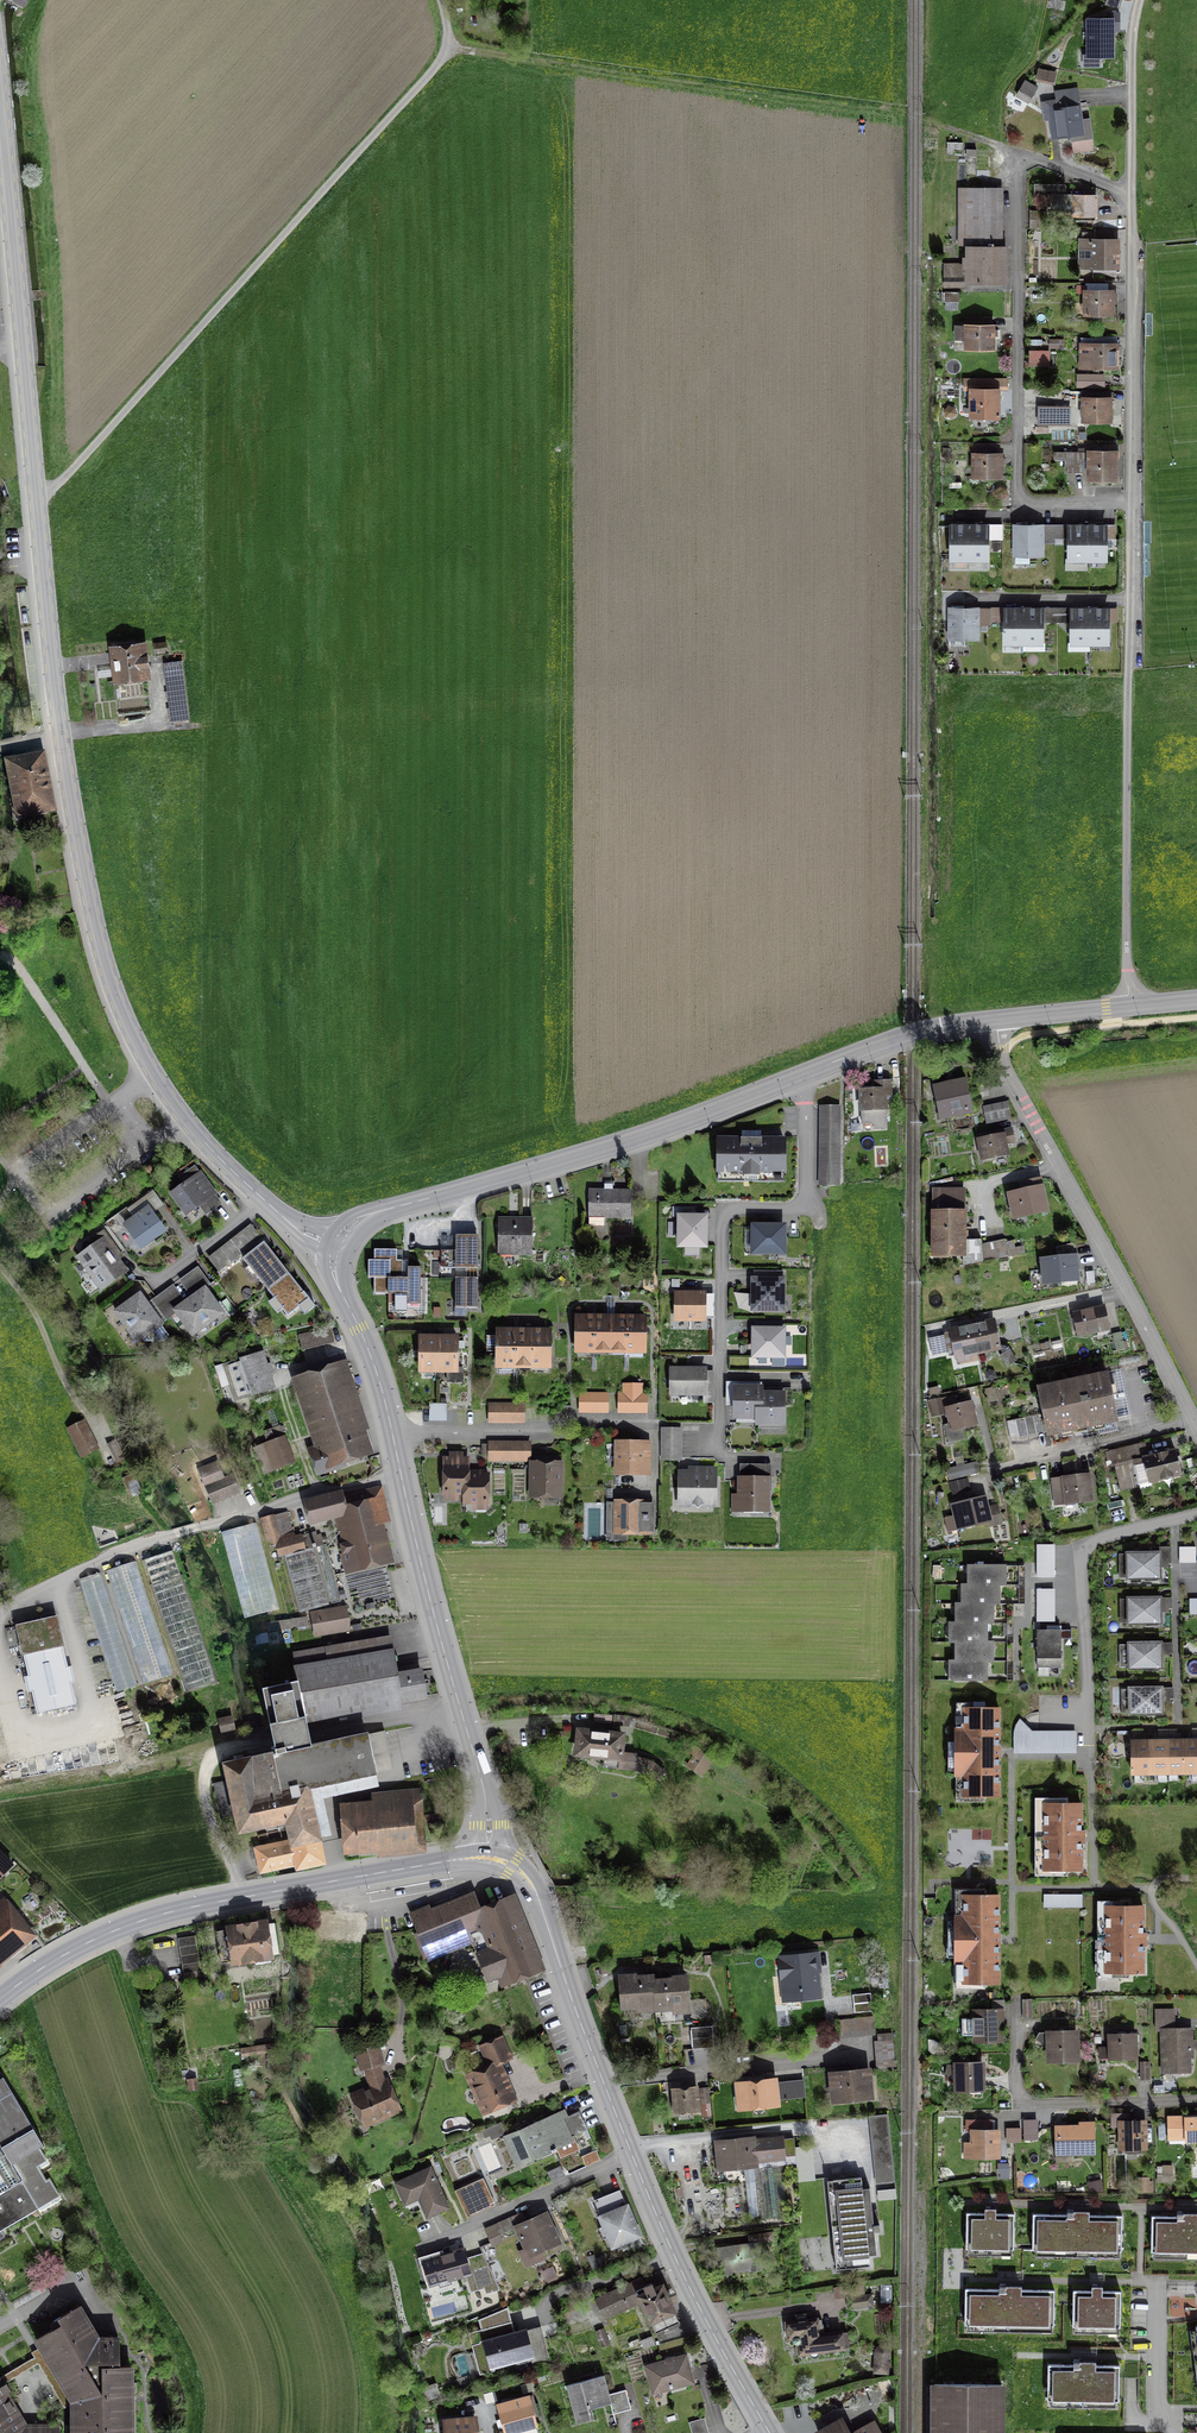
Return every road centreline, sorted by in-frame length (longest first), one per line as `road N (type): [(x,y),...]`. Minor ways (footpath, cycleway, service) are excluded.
road 1 (track): [(905,1035),(910,0)]
road 2 (unclassified): [(335,1247),(288,1221),(210,1149),(154,1076),(122,1014),(86,887),(35,491)]
road 3 (unclassified): [(335,1247),(365,1217),(656,1132),(905,1035),(997,1020)]
road 4 (unclassified): [(35,491),(56,486),(432,71),(449,47),(440,0)]
road 5 (secondary): [(488,1858),(517,1869),(537,1894),(674,2257),(770,2432)]
road 6 (unclassified): [(488,1858),(485,1793),(379,1379),(335,1279),(335,1247)]
road 7 (secondary): [(488,1858),(156,1915),(60,1957),(0,1999)]
road 8 (residential): [(1134,502),(1129,1006)]
road 9 (track): [(910,113),(449,47)]
road 10 (residential): [(1196,1428),(1003,1063),(997,1020)]
road 11 (residential): [(1024,160),(1018,173),(1019,492),(1032,501),(1134,502)]
road 12 (unclassified): [(35,491),(6,157)]
road 13 (track): [(165,1540),(121,1488),(30,1307),(0,1272)]
road 14 (residential): [(1132,196),(1134,502)]
road 15 (residential): [(1016,2000),(1017,2095),(1027,2105),(1196,2103)]
road 16 (residential): [(1139,0),(1132,196)]
road 17 (residential): [(0,2331),(87,2282),(104,2313)]
road 18 (unclassified): [(997,1020),(1129,1006)]

